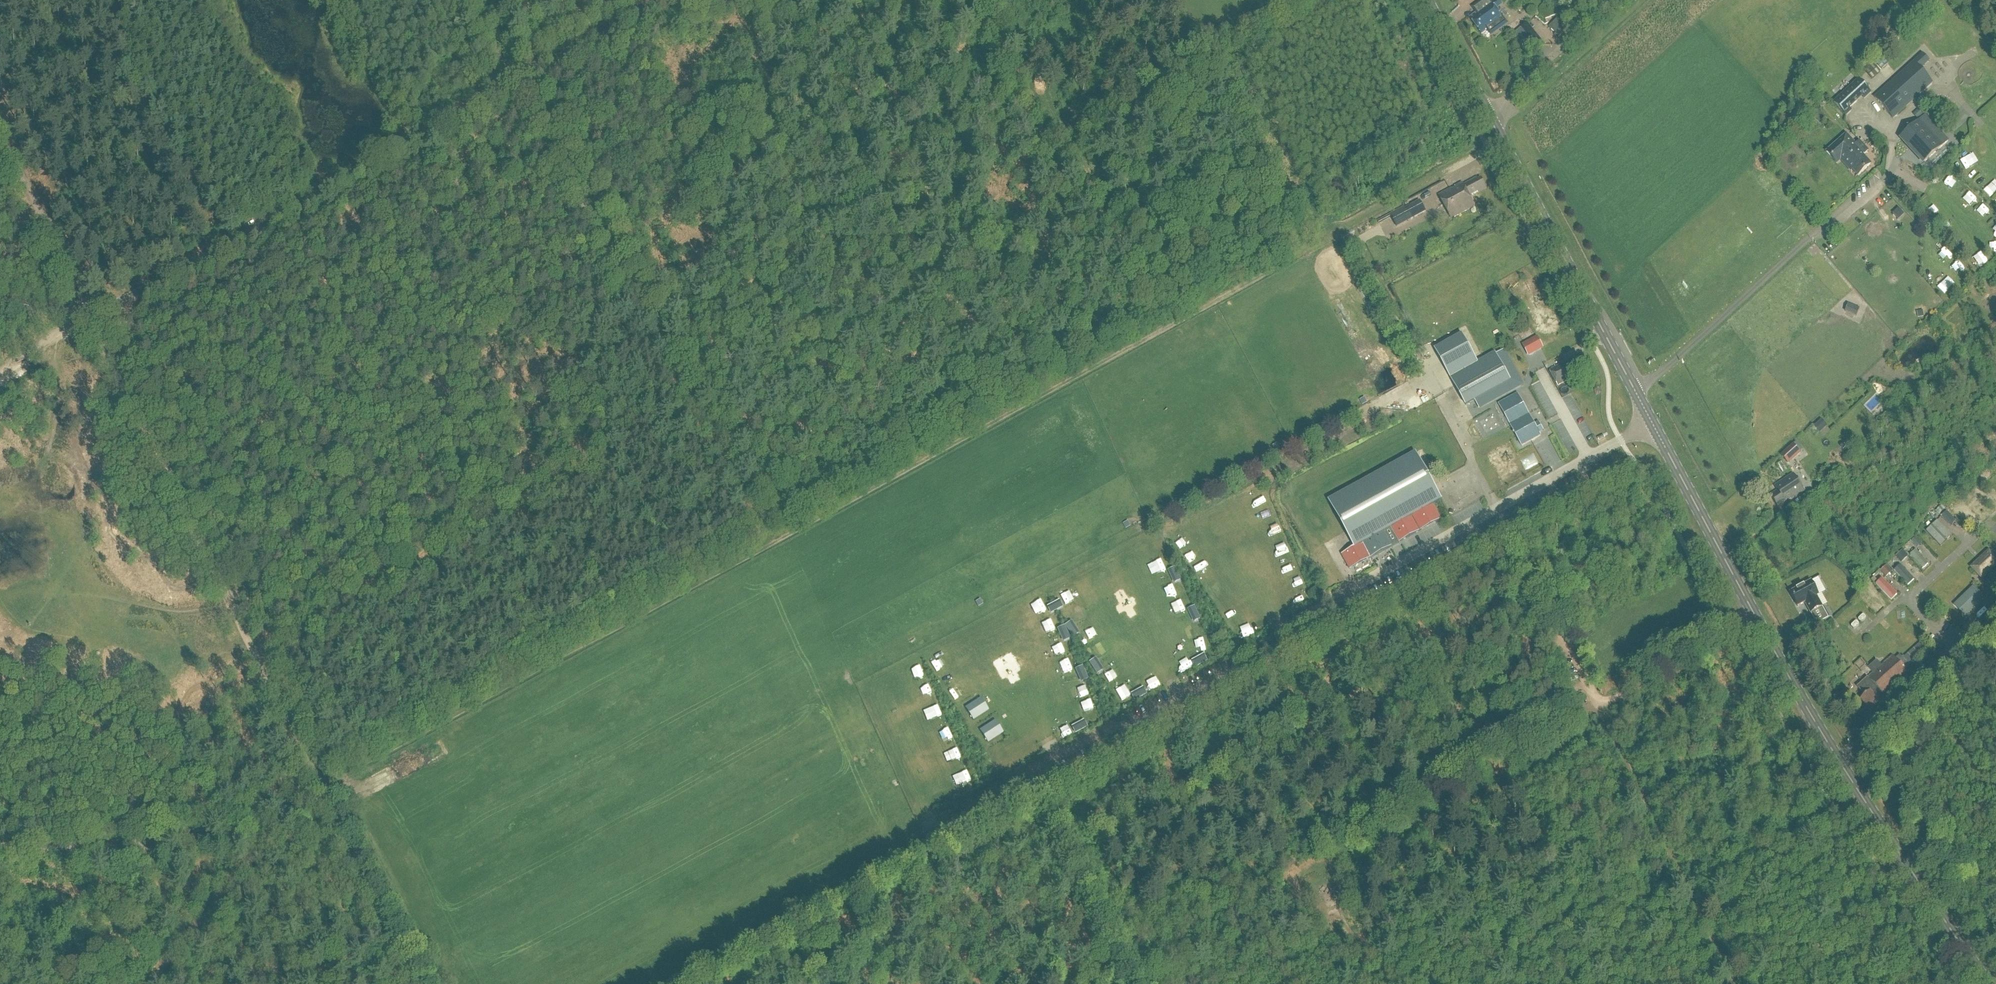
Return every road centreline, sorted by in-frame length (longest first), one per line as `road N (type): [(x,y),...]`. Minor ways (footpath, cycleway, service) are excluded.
road 1 (primary): [(1986,983),(1848,776),(1755,616),(1426,0)]
road 2 (track): [(1489,149),(542,667)]
road 3 (track): [(1524,529),(690,983)]
road 4 (unclassified): [(661,0),(128,298),(77,312),(0,303)]
road 5 (track): [(1341,849),(1611,701),(1749,983)]
road 6 (track): [(273,698),(77,312),(0,374)]
road 7 (track): [(1757,619),(1611,701),(1524,529),(1585,496),(1590,486),(1581,464)]
road 8 (track): [(1163,327),(992,0)]
road 9 (track): [(593,225),(767,543)]
road 10 (track): [(449,0),(520,80),(593,225)]
road 11 (track): [(542,667),(316,785)]
road 12 (track): [(148,983),(294,794)]
road 13 (track): [(316,785),(193,826),(88,846)]
road 14 (track): [(316,785),(415,983)]
road 15 (track): [(1131,983),(1036,796)]
road 16 (track): [(1644,0),(1515,112)]
road 17 (track): [(0,146),(68,293)]

